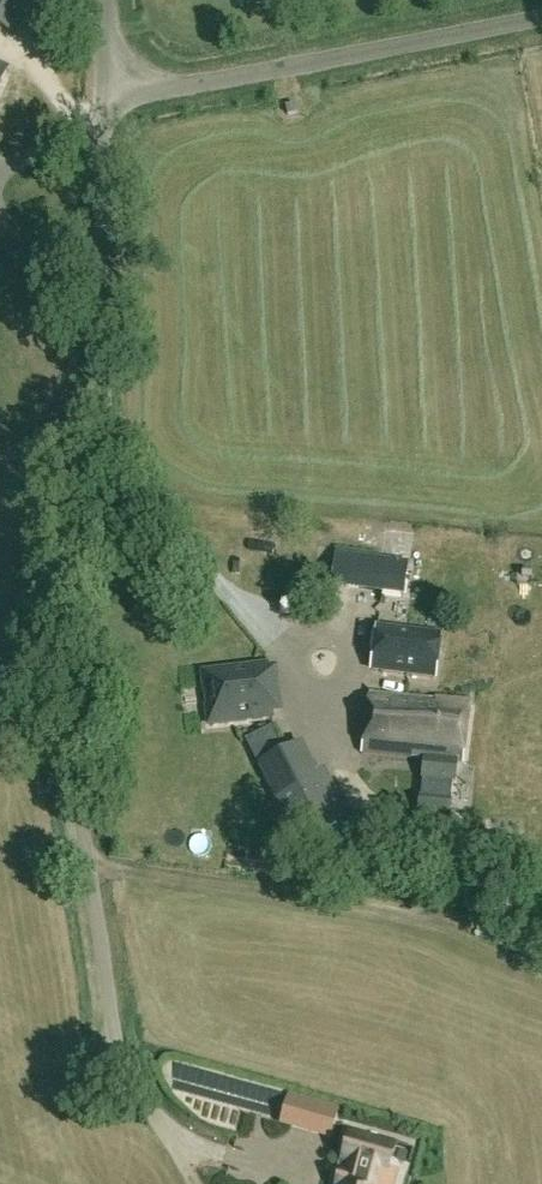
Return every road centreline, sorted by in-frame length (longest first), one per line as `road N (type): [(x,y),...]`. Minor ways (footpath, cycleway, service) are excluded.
road 1 (unclassified): [(177,1146),(133,1076),(114,1029),(78,781),(76,707),(108,438),(103,97)]
road 2 (unclassified): [(103,97),(541,18)]

